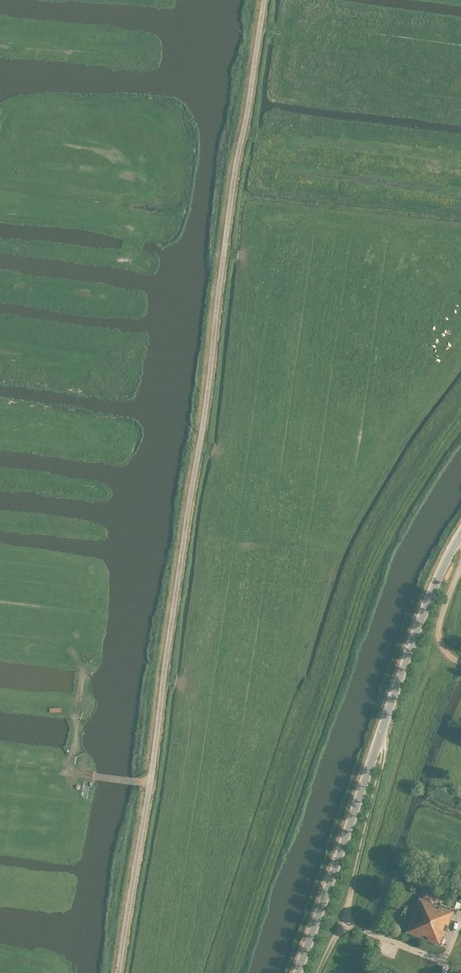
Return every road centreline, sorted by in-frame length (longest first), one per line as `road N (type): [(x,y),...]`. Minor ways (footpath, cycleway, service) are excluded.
road 1 (unclassified): [(119,972),(263,0)]
road 2 (unclassified): [(299,972),(425,610),(460,536)]
road 3 (track): [(83,661),(69,772),(150,782)]

